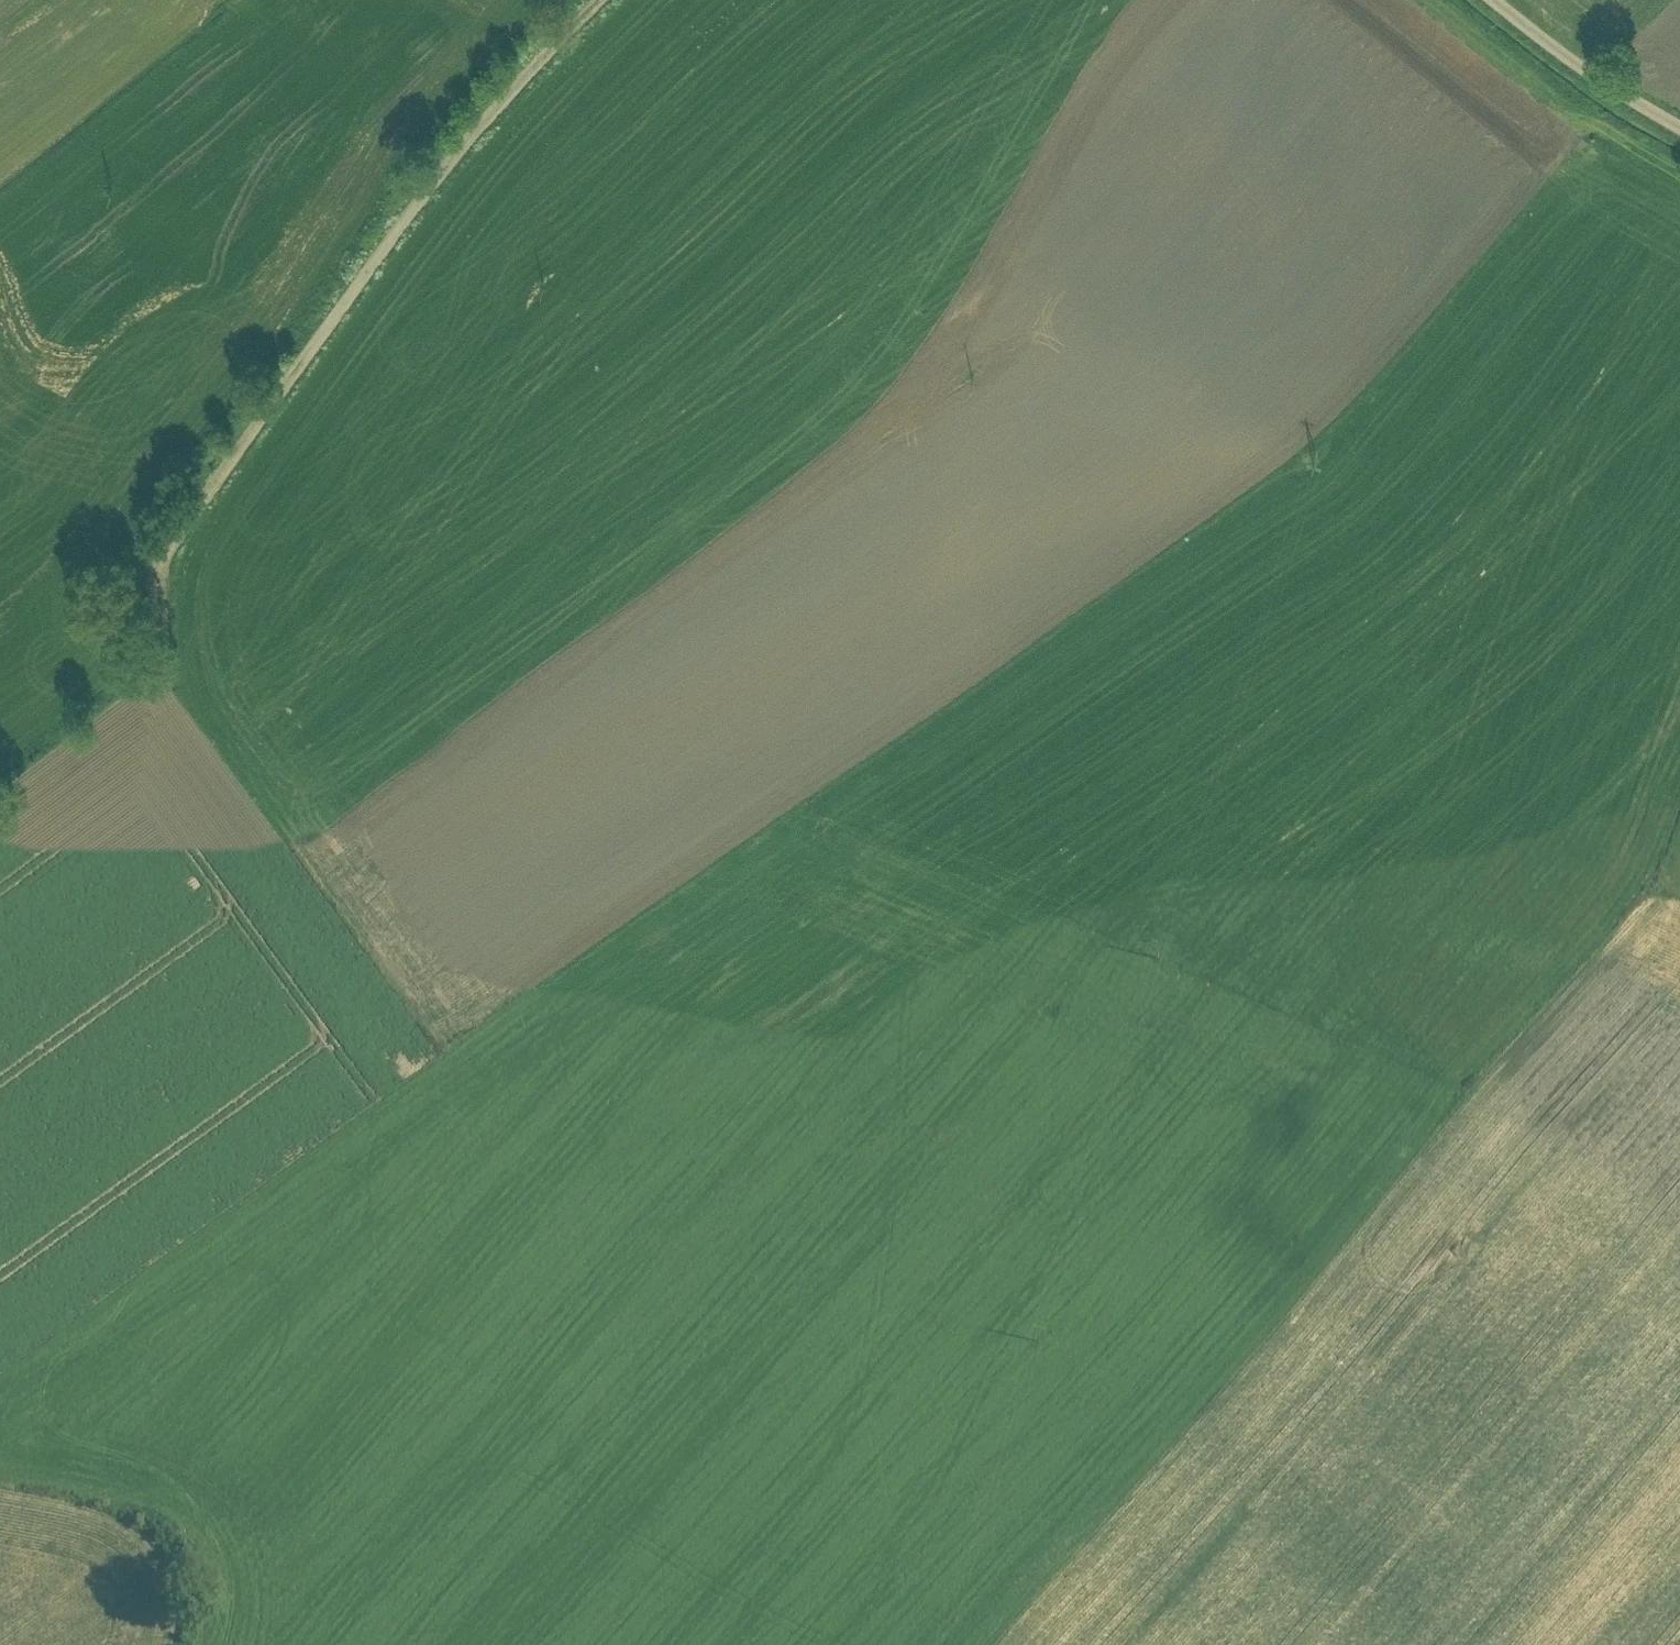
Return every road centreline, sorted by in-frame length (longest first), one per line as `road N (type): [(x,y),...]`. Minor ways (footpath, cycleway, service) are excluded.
road 1 (track): [(1679,125),(1491,0)]

